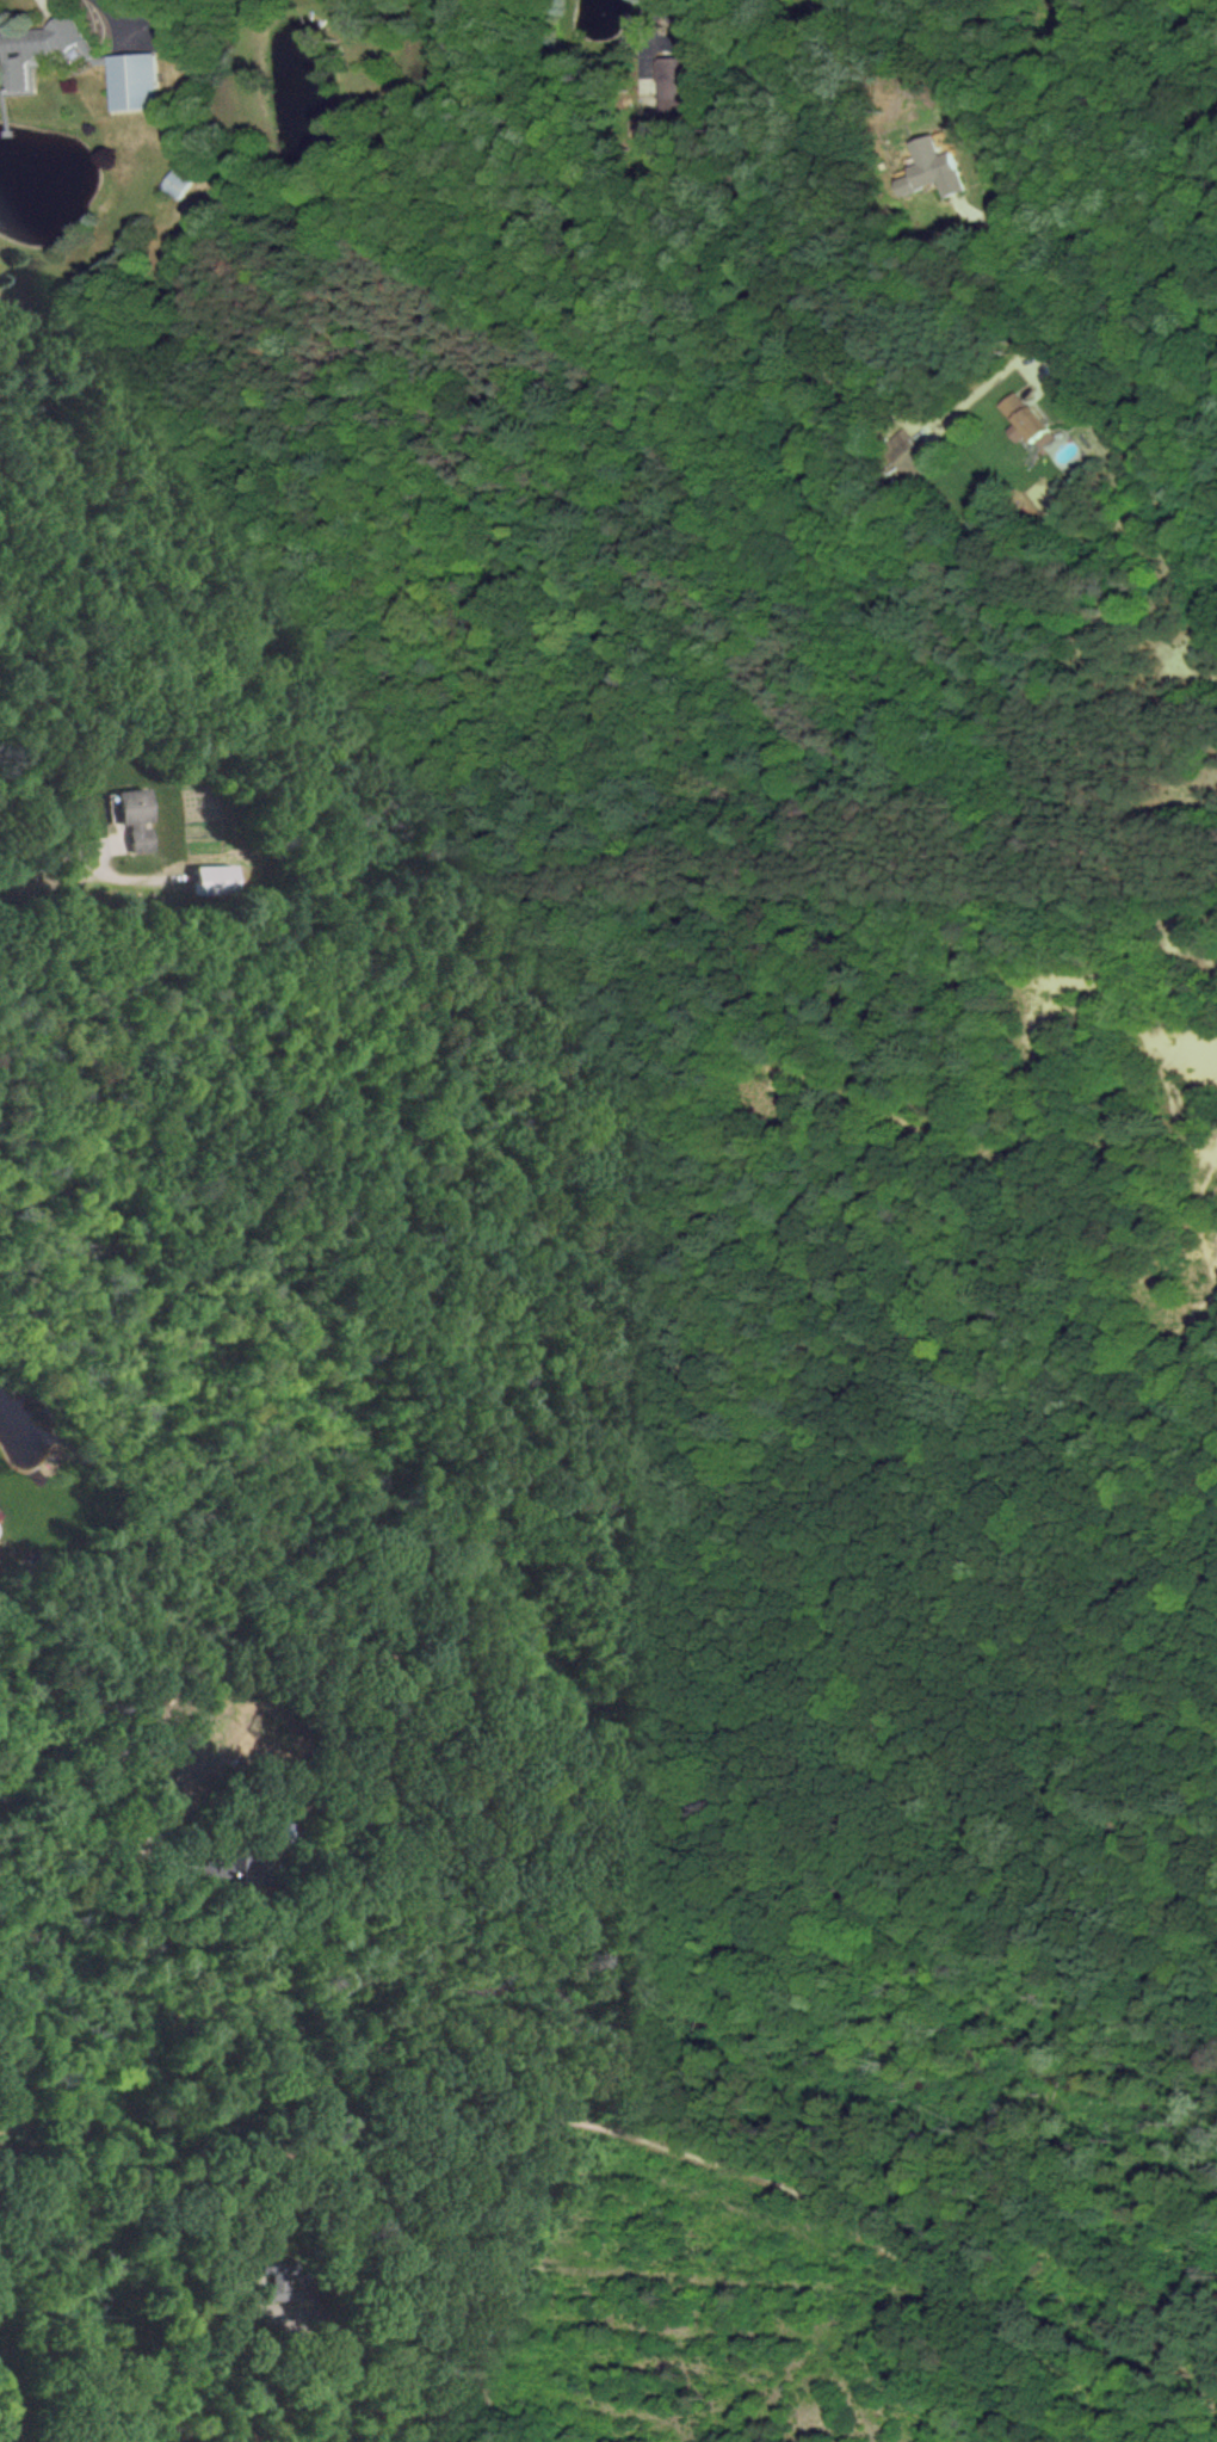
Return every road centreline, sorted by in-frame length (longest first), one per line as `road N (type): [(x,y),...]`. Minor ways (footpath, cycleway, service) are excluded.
road 1 (residential): [(1216,127),(1096,227),(1034,253),(1018,271),(1031,337)]

